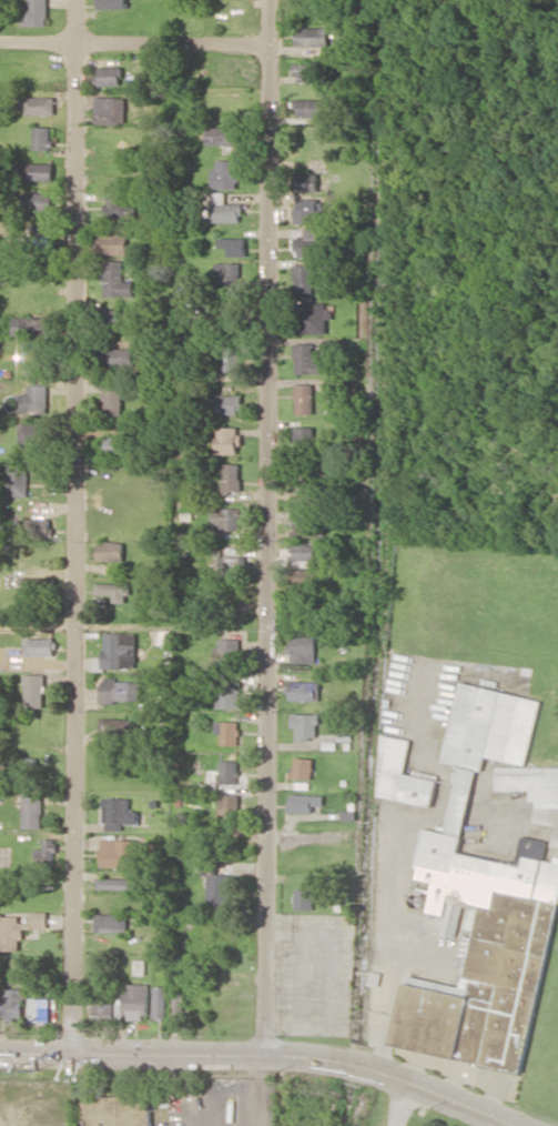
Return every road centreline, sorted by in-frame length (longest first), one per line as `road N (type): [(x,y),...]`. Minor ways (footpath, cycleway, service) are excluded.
road 1 (residential): [(267,1056),(265,0)]
road 2 (residential): [(77,1050),(73,0)]
road 3 (residential): [(0,1051),(267,1056)]
road 4 (residential): [(264,48),(0,42)]
road 5 (residential): [(520,1125),(385,1074),(267,1056)]

